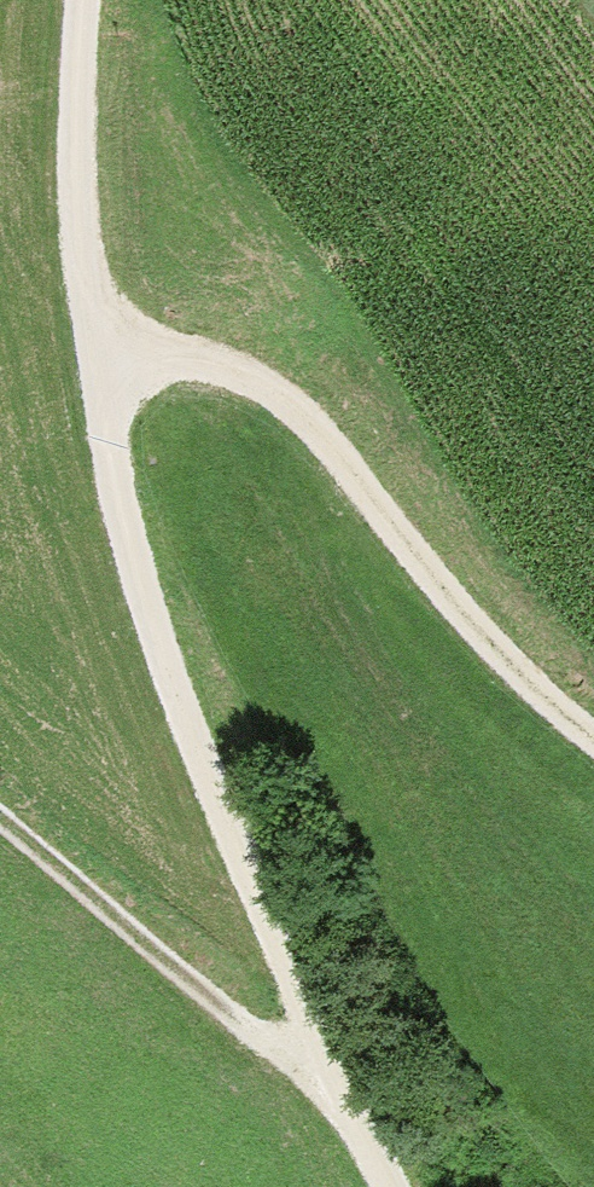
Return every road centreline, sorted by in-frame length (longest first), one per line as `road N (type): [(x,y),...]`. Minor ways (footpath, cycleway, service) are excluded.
road 1 (residential): [(386,1186),(307,1041),(143,593),(95,432),(94,347),(241,379),(354,464),(469,635),(593,750)]
road 2 (track): [(307,1041),(0,804)]
road 3 (track): [(94,347),(75,177),(87,0)]

